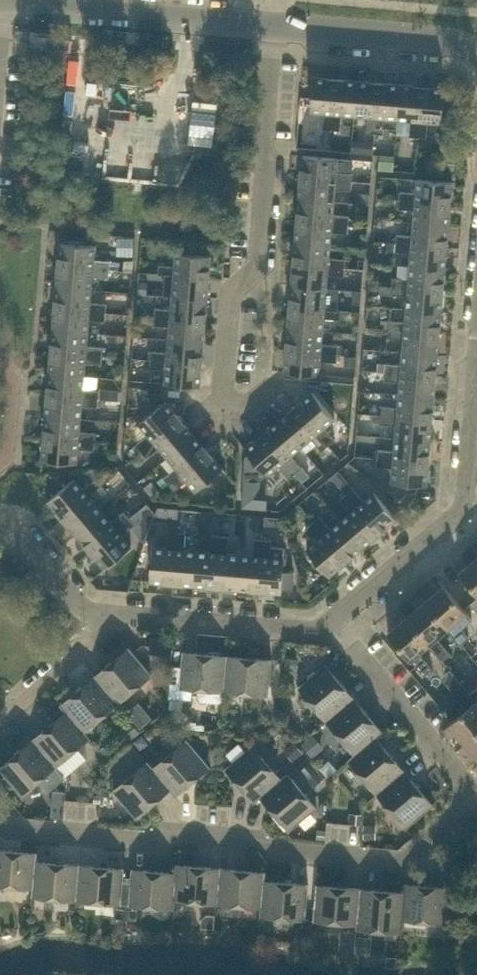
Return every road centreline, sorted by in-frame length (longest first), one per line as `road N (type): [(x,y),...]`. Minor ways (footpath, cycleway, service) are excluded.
road 1 (residential): [(476,799),(401,859),(273,849),(243,836),(172,830),(155,840),(12,830),(0,818)]
road 2 (residential): [(281,387),(240,419),(240,292),(261,263),(283,21)]
road 3 (residential): [(335,623),(456,522),(476,363)]
road 4 (residential): [(283,21),(0,3)]
road 5 (residential): [(102,625),(129,616),(297,628),(335,623)]
road 6 (residential): [(335,623),(476,793)]
road 7 (residential): [(476,46),(283,21)]
road 8 (residential): [(0,520),(102,625)]
road 9 (residential): [(0,723),(102,625)]

